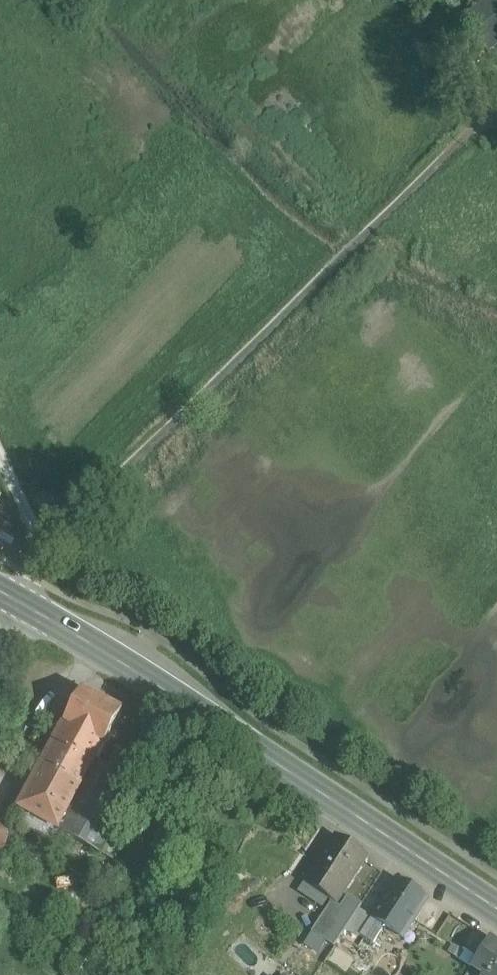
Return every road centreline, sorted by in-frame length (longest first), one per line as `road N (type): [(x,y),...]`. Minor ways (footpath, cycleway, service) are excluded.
road 1 (secondary): [(496,907),(21,604)]

